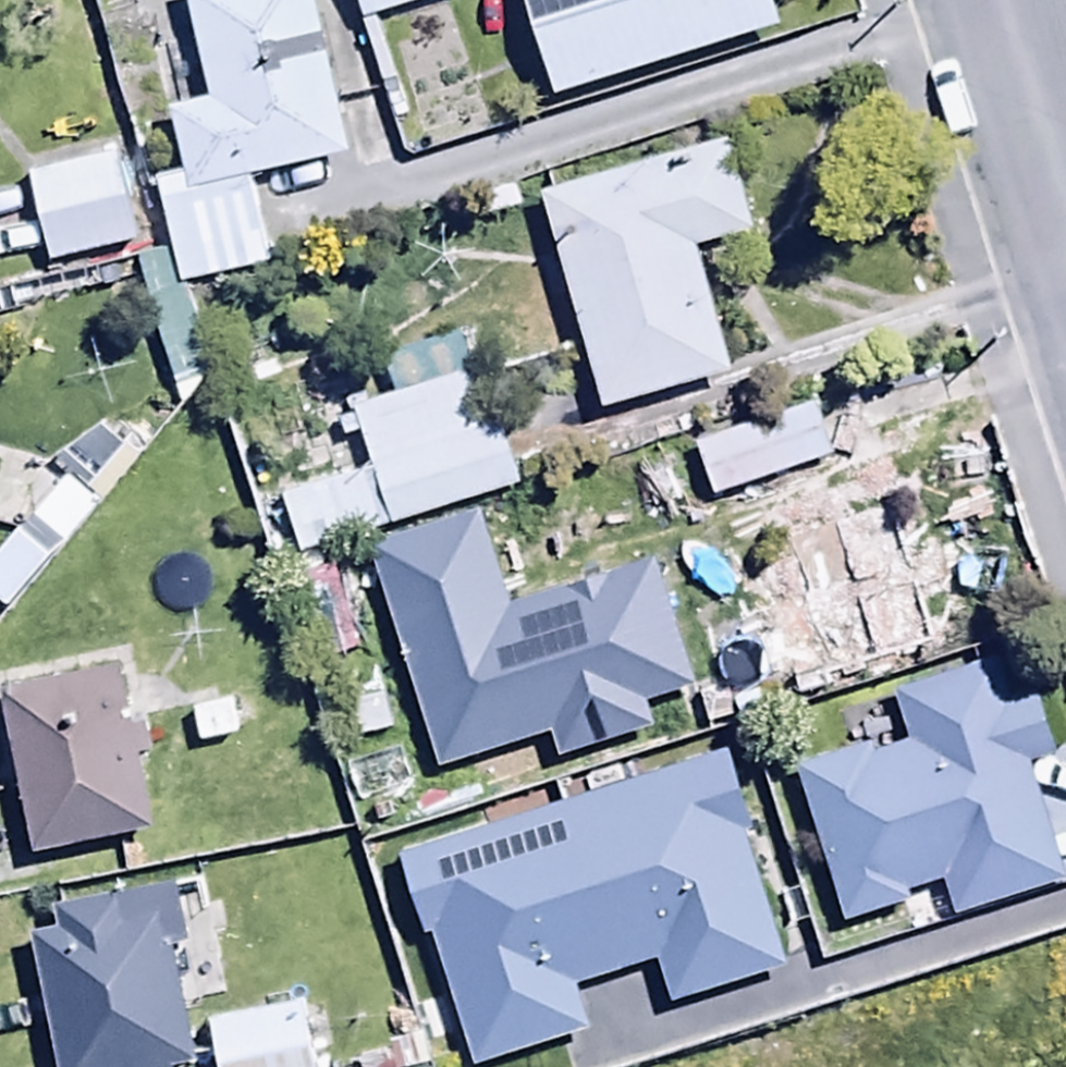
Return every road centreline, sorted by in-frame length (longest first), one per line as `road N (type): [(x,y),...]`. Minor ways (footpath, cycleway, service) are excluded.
road 1 (residential): [(1065,156),(1016,0)]

